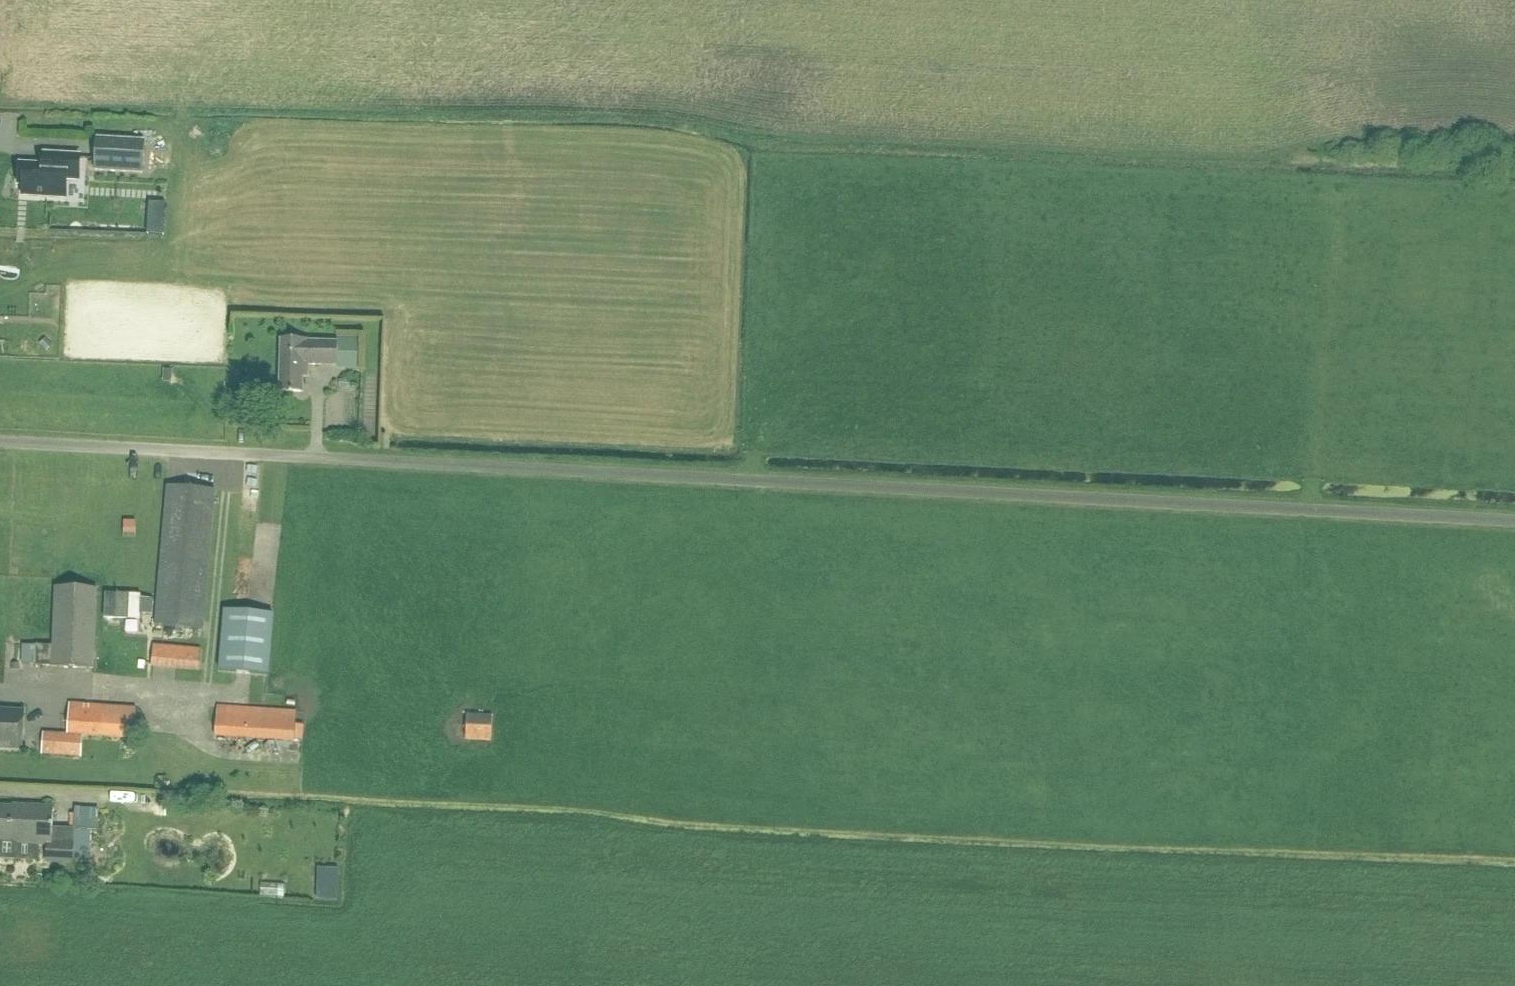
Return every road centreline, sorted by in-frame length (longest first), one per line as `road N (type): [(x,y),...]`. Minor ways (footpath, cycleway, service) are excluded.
road 1 (unclassified): [(0,441),(1514,521)]

